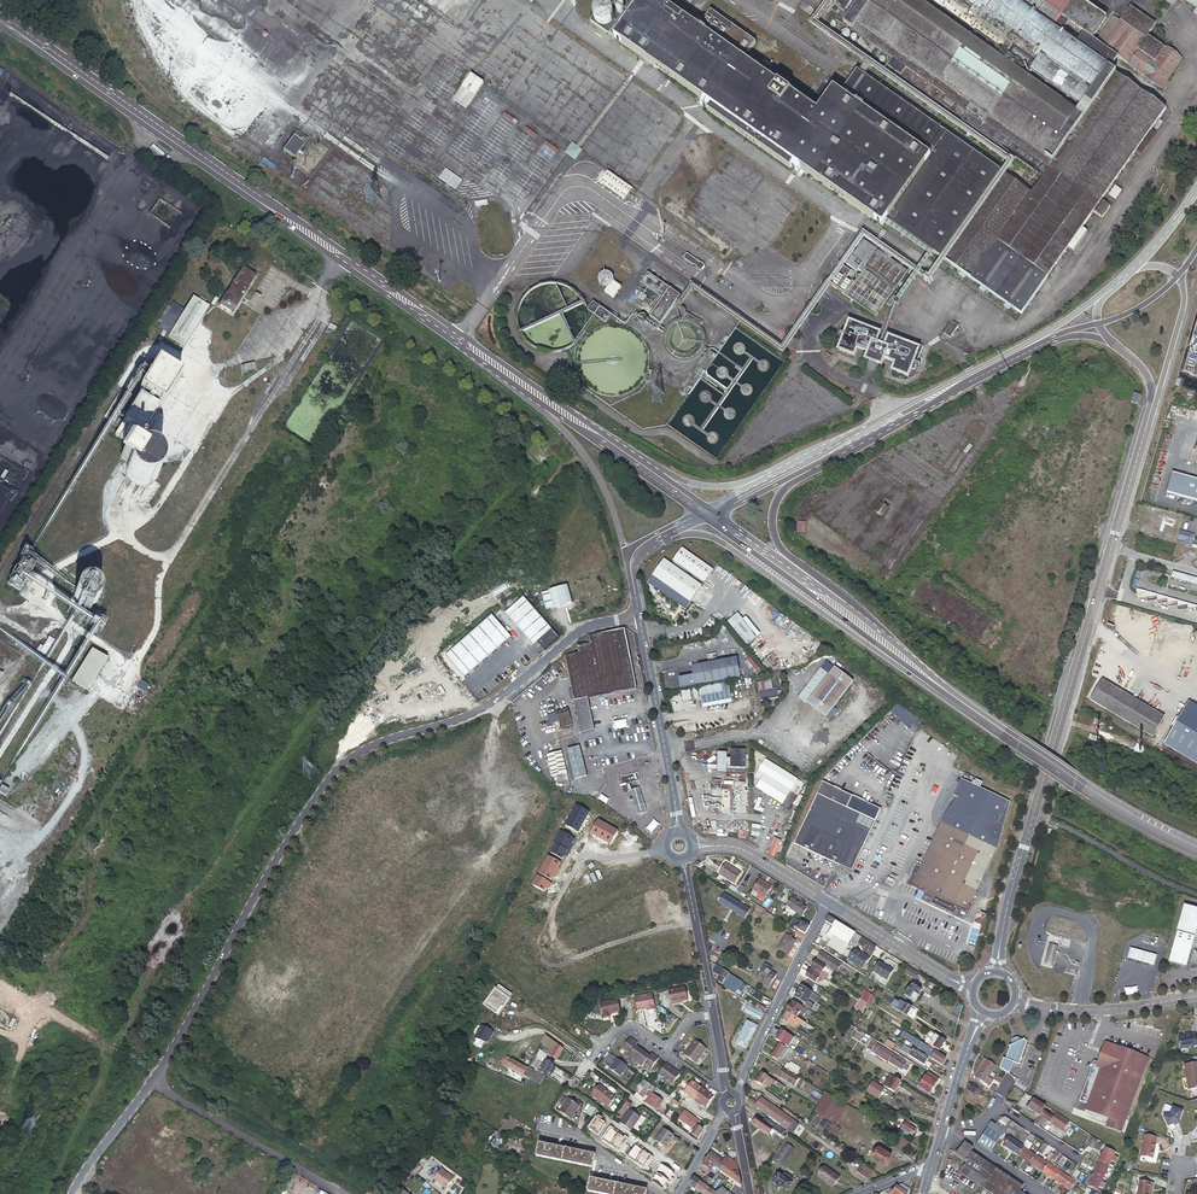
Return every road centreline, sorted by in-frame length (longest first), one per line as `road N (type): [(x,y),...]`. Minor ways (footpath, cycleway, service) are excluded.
road 1 (unclassified): [(639,615),(582,626),(479,708),(367,746),(335,768),(246,908),(154,1082)]
road 2 (tertiary): [(537,397),(7,25)]
road 3 (secondary): [(1002,937),(1152,405)]
road 4 (secondary): [(1196,841),(1075,776),(799,581)]
road 5 (tertiary): [(668,530),(730,548),(969,711)]
road 6 (residential): [(664,850),(584,857),(544,925),(538,954),(563,965),(694,923)]
road 7 (secondary): [(969,711),(1107,805),(1196,852)]
road 8 (secondary): [(805,464),(1019,351)]
road 9 (residential): [(344,1193),(154,1082)]
road 10 (tertiary): [(639,615),(674,831)]
road 11 (secondary): [(799,581),(969,711)]
road 12 (residential): [(736,1095),(828,902)]
road 13 (tertiary): [(537,397),(603,486),(629,564)]
road 14 (residential): [(1196,996),(1113,1008),(1031,1004)]
road 15 (residential): [(588,1062),(628,1025),(668,1047),(689,1021),(714,1015)]
road 16 (tertiary): [(805,464),(723,486),(650,476)]
road 17 (residential): [(691,843),(739,849),(828,902)]
road 18 (residential): [(588,1062),(705,1148)]
road 19 (unclassified): [(154,1082),(71,1193)]
road 20 (tertiary): [(650,476),(537,397)]
road 21 (secondary): [(1152,405),(1184,301),(1178,275)]

